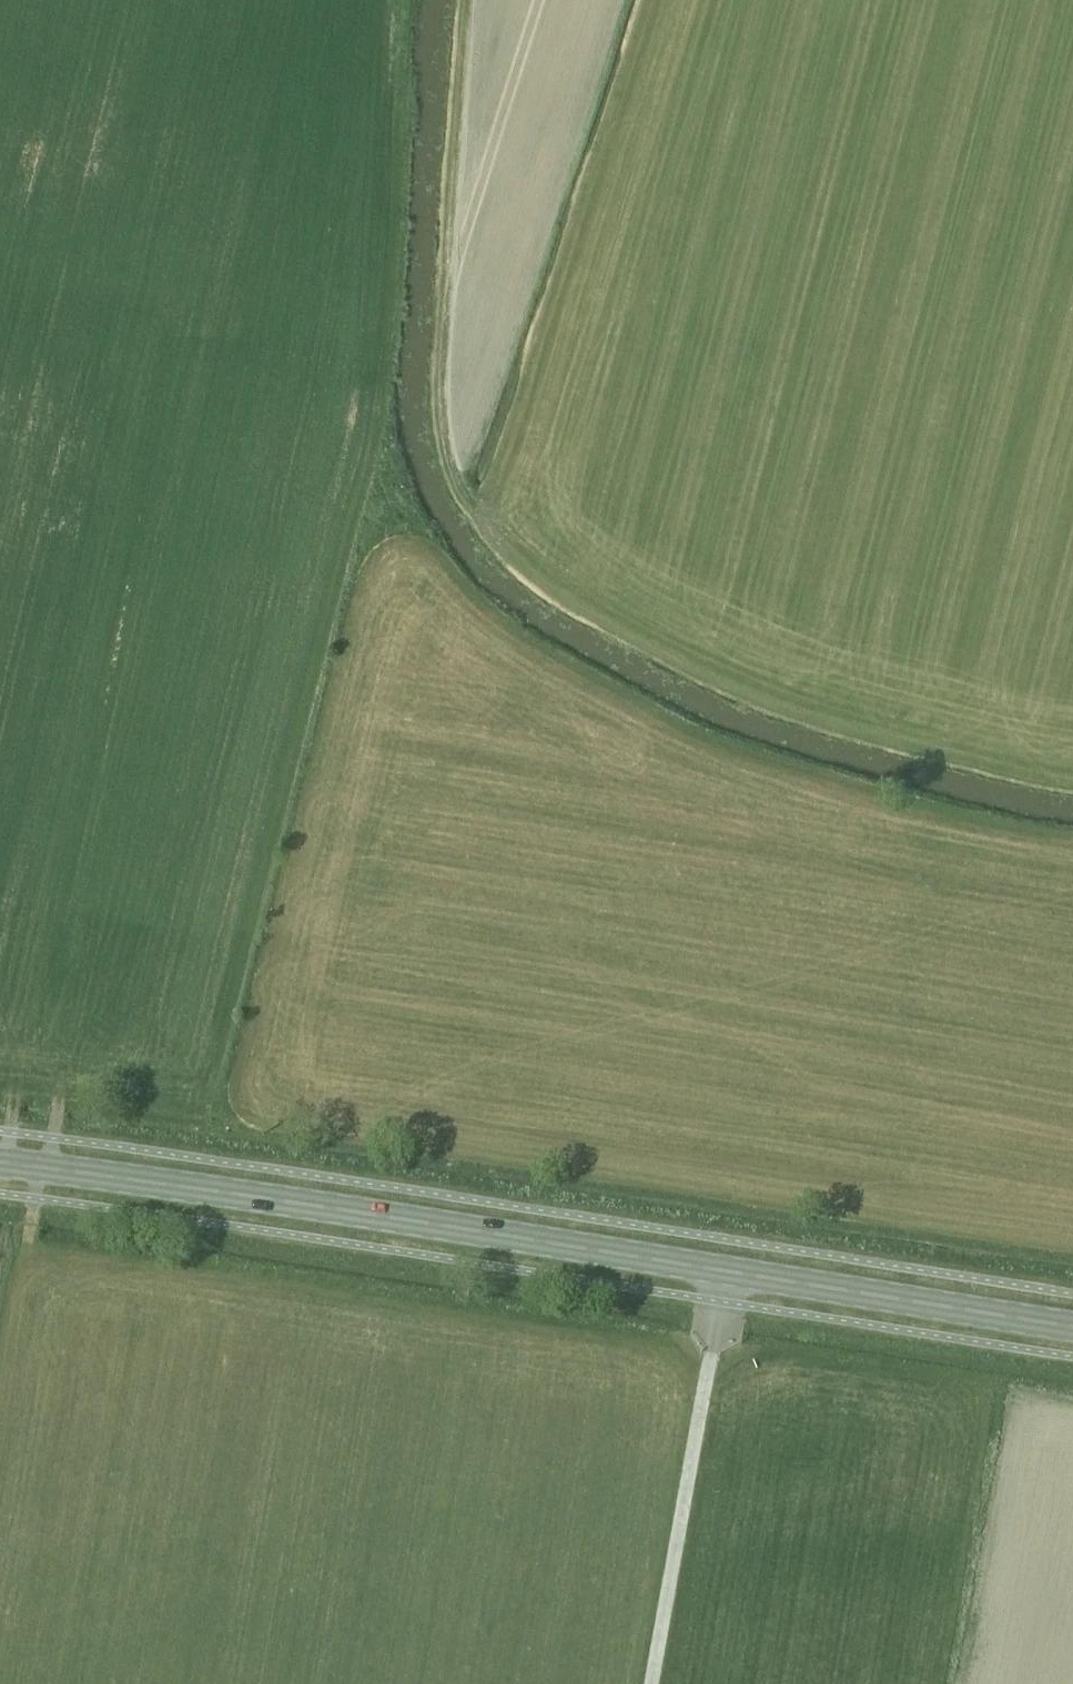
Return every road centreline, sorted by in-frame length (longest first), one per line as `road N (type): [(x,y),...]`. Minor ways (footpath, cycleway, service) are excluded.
road 1 (primary): [(1072,1330),(732,1274),(0,1174)]

